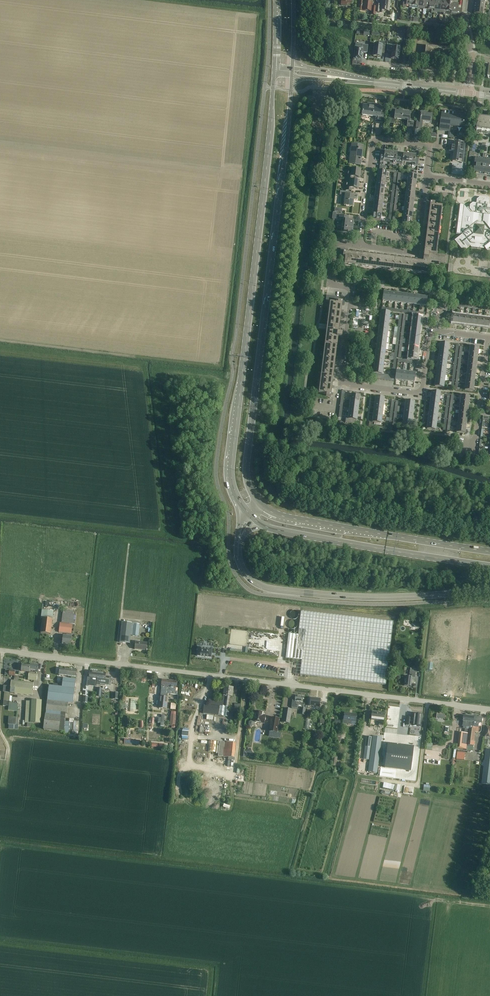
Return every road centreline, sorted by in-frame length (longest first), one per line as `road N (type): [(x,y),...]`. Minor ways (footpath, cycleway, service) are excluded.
road 1 (track): [(489,906),(0,845)]
road 2 (unclassified): [(0,650),(489,710)]
road 3 (primary): [(274,70),(231,470),(247,512)]
road 4 (primary): [(262,505),(249,485),(247,457),(292,77)]
road 5 (secondary): [(489,592),(370,598),(270,590),(244,572),(238,541)]
road 6 (primary): [(256,521),(489,566)]
road 7 (primary): [(489,551),(295,519),(262,505)]
road 8 (residential): [(340,383),(423,392),(430,331),(488,337)]
road 9 (residential): [(361,246),(373,139),(430,147),(426,176)]
road 10 (residential): [(340,383),(353,289),(329,286),(334,243),(361,246)]
road 11 (residential): [(361,246),(417,253),(426,176)]
road 12 (residential): [(473,457),(488,337)]

